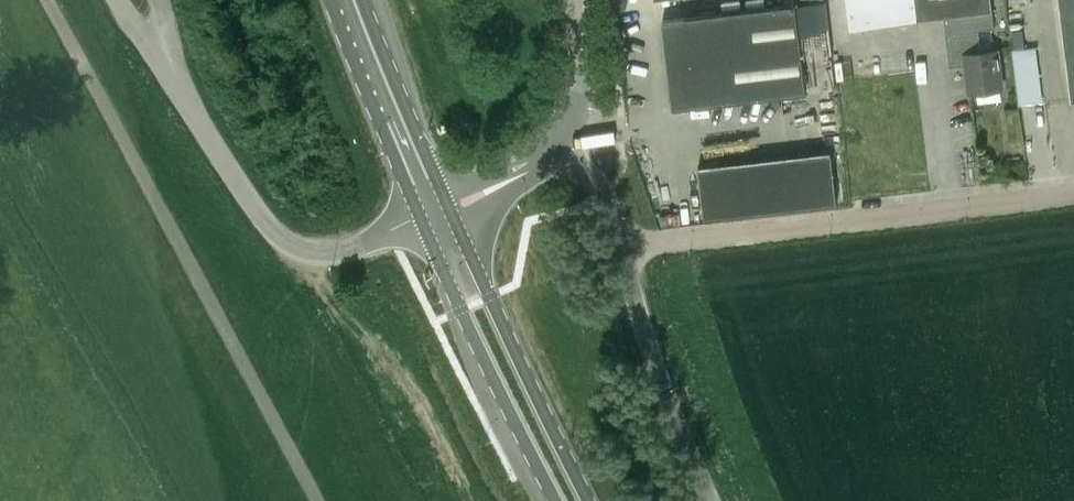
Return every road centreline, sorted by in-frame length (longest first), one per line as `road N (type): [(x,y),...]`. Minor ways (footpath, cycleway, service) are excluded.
road 1 (unclassified): [(622,246),(1073,192)]
road 2 (unclassified): [(435,212),(335,254),(287,245),(201,125),(166,52)]
road 3 (secondary): [(574,500),(435,212)]
road 4 (unclassified): [(711,500),(647,342),(622,246)]
road 5 (secondary): [(435,212),(351,0)]
road 6 (unclassified): [(561,144),(581,84),(579,0)]
road 7 (unclassified): [(435,212),(561,144)]
road 8 (unclassified): [(622,246),(609,200),(561,144)]

